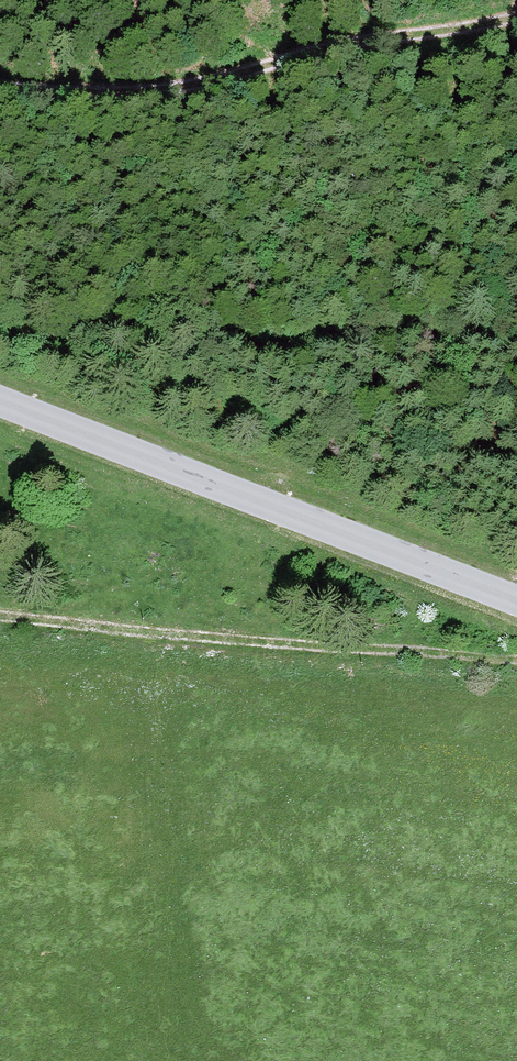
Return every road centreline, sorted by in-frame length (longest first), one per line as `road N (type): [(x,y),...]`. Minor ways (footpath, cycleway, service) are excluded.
road 1 (tertiary): [(516,599),(0,400)]
road 2 (track): [(0,85),(76,96),(164,91),(309,54),(516,16)]
road 3 (track): [(516,661),(0,617)]

